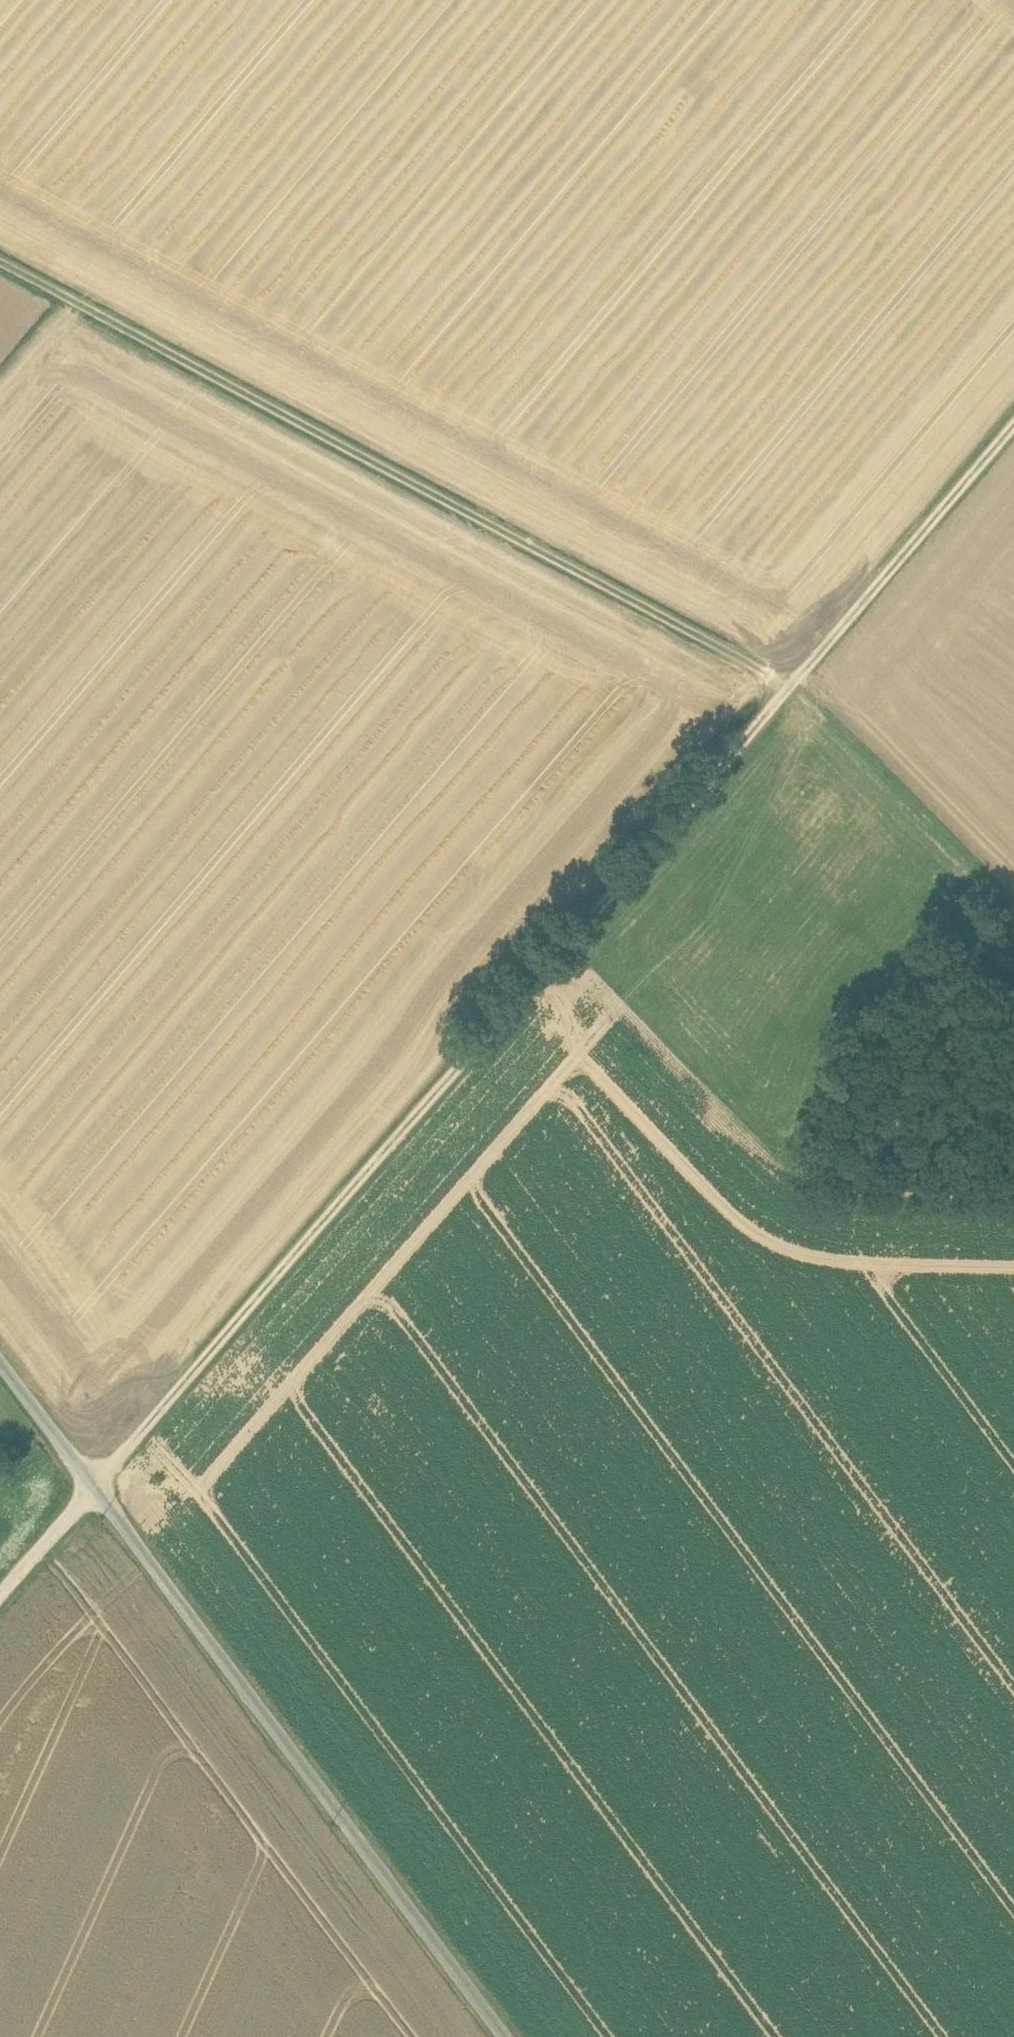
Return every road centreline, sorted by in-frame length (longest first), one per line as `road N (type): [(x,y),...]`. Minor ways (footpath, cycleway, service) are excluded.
road 1 (track): [(1013,428),(92,1486)]
road 2 (track): [(793,685),(0,265)]
road 3 (unclassified): [(0,1363),(507,2036)]

